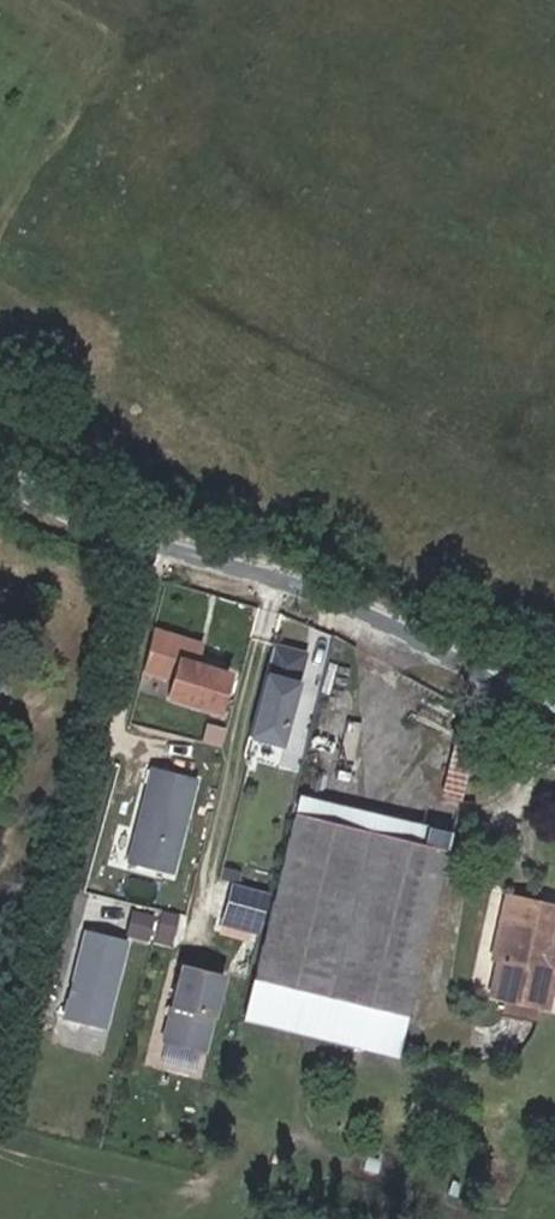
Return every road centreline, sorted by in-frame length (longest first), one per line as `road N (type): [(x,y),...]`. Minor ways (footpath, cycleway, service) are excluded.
road 1 (residential): [(554,707),(371,601),(82,505),(0,460)]

